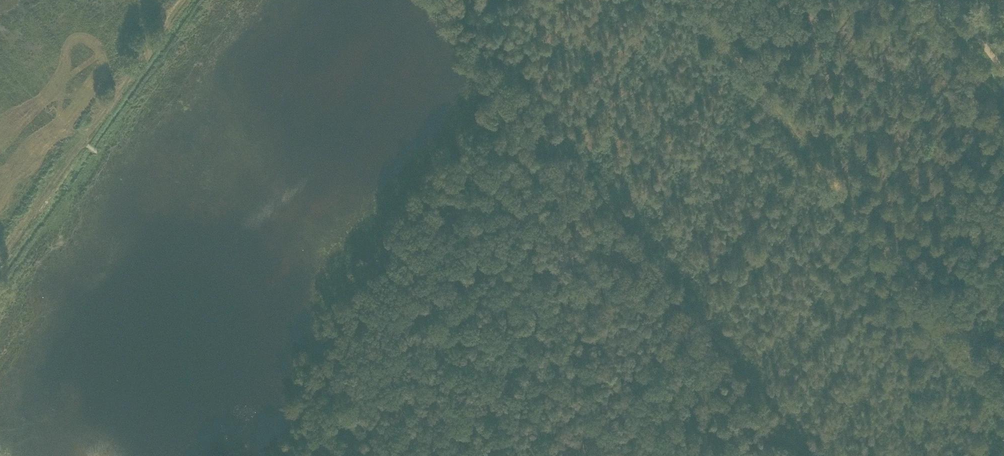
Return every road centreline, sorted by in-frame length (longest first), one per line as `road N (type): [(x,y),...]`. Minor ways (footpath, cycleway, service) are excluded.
road 1 (track): [(1003,398),(693,0)]

